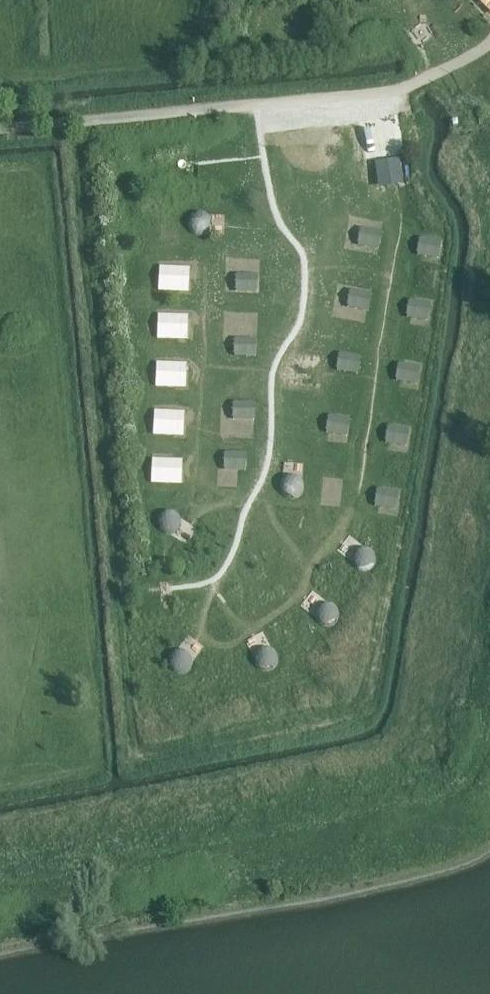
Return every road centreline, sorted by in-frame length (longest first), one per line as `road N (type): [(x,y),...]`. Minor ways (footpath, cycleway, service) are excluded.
road 1 (unclassified): [(421,81),(381,93),(0,130)]

